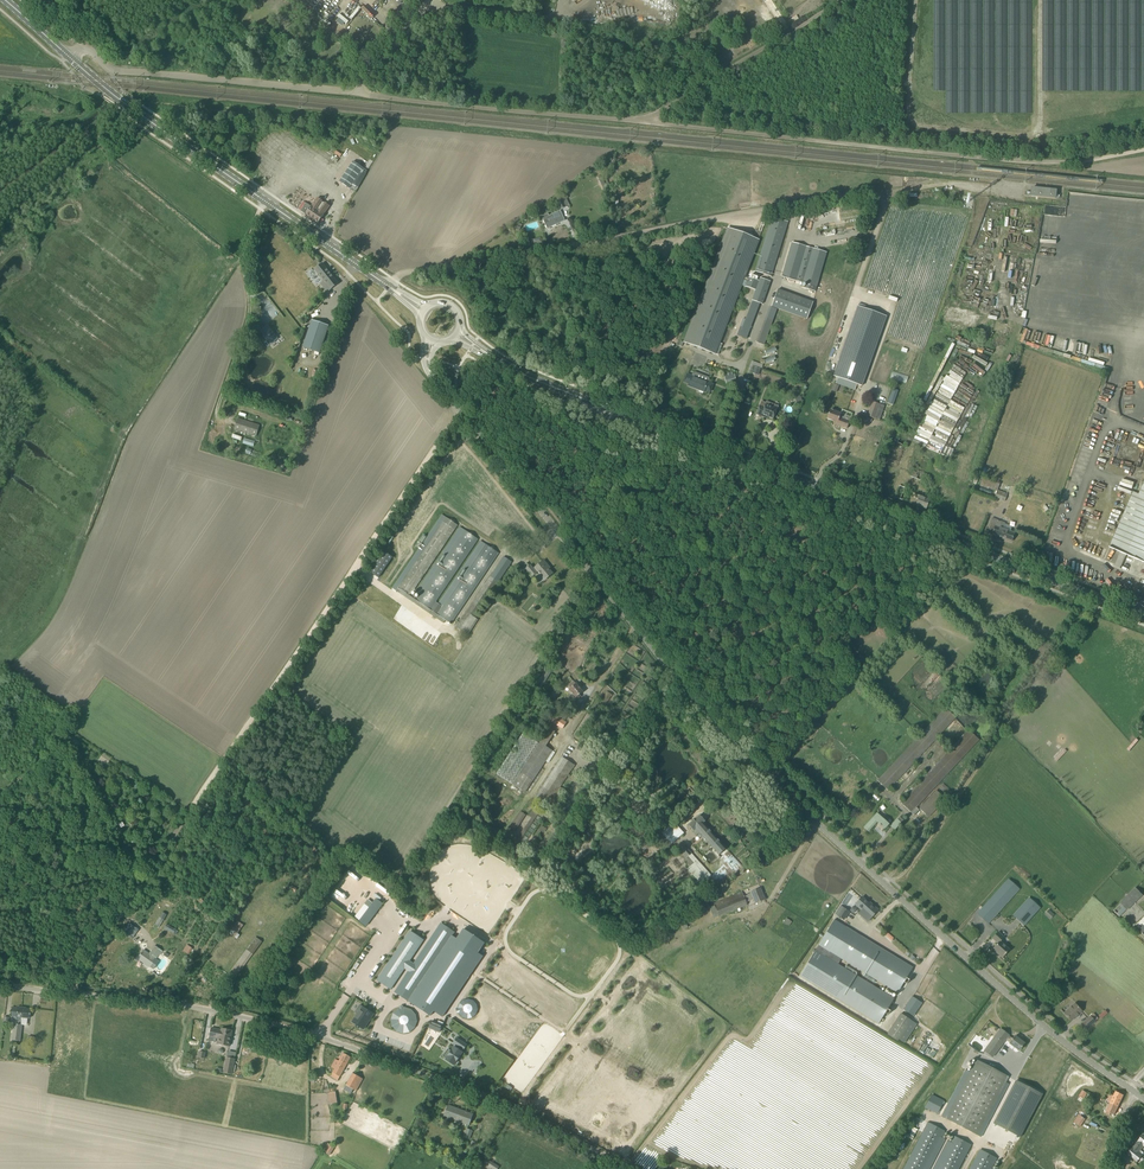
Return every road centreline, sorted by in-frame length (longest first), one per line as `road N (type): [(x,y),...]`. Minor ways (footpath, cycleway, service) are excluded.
road 1 (tertiary): [(1133,1091),(927,922),(723,734),(432,374)]
road 2 (primary): [(1143,616),(545,384),(490,355)]
road 3 (track): [(67,994),(458,410)]
road 4 (unclassified): [(632,1168),(503,1103),(287,1027),(0,987)]
road 5 (unclassified): [(389,286),(411,272),(744,213),(930,186),(989,188)]
road 6 (track): [(1143,149),(1072,160),(984,159),(641,121)]
road 7 (primary): [(389,286),(70,58)]
road 8 (unclassified): [(354,92),(111,70),(85,48),(70,58)]
road 9 (track): [(641,121),(354,92)]
road 10 (track): [(265,201),(245,248),(249,306),(203,447)]
road 11 (track): [(641,121),(837,0)]
road 12 (track): [(0,784),(34,764),(74,716),(11,664)]
road 13 (track): [(895,300),(857,286),(887,192)]

